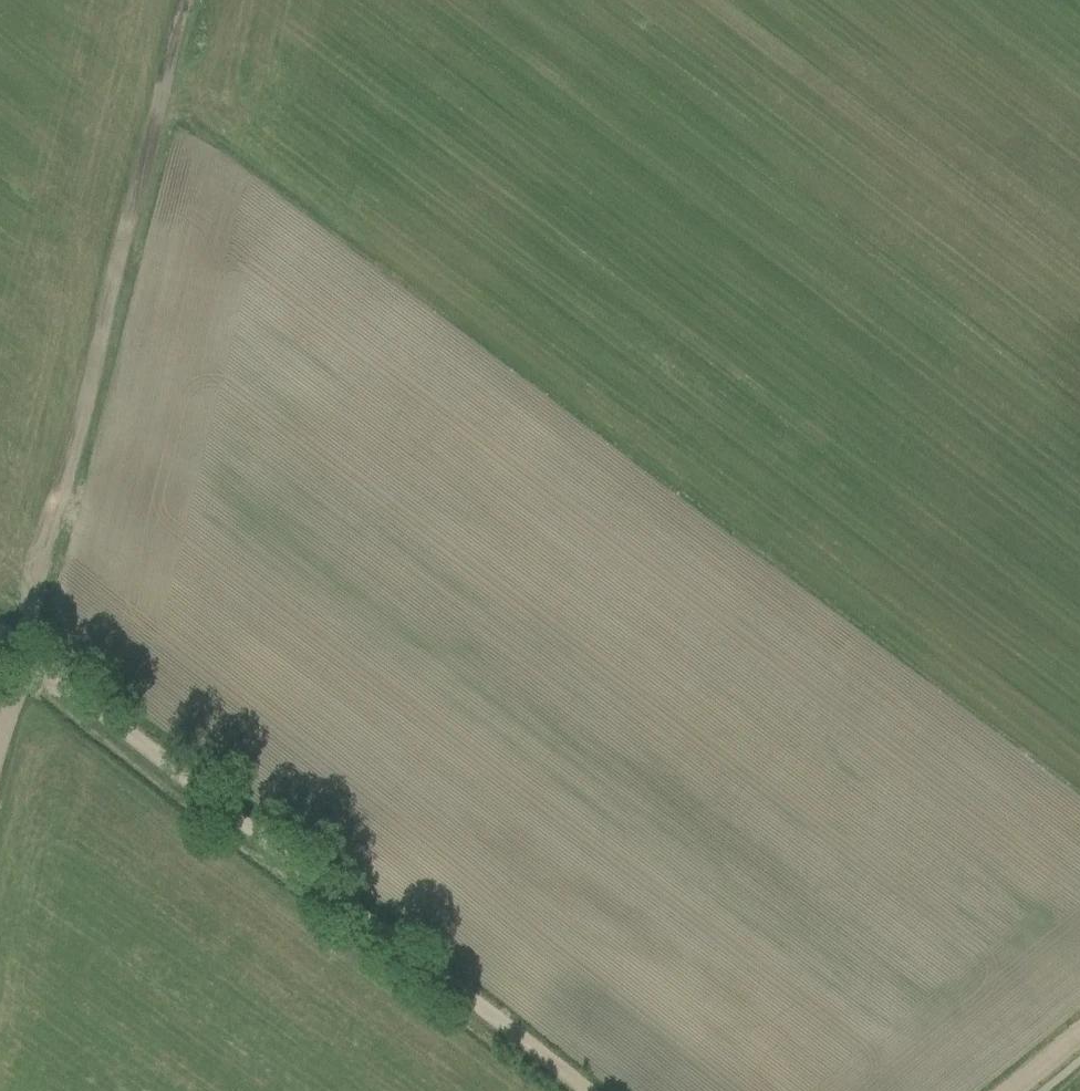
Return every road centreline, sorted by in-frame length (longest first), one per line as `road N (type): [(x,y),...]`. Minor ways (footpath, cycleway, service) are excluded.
road 1 (track): [(578,1090),(0,635)]

